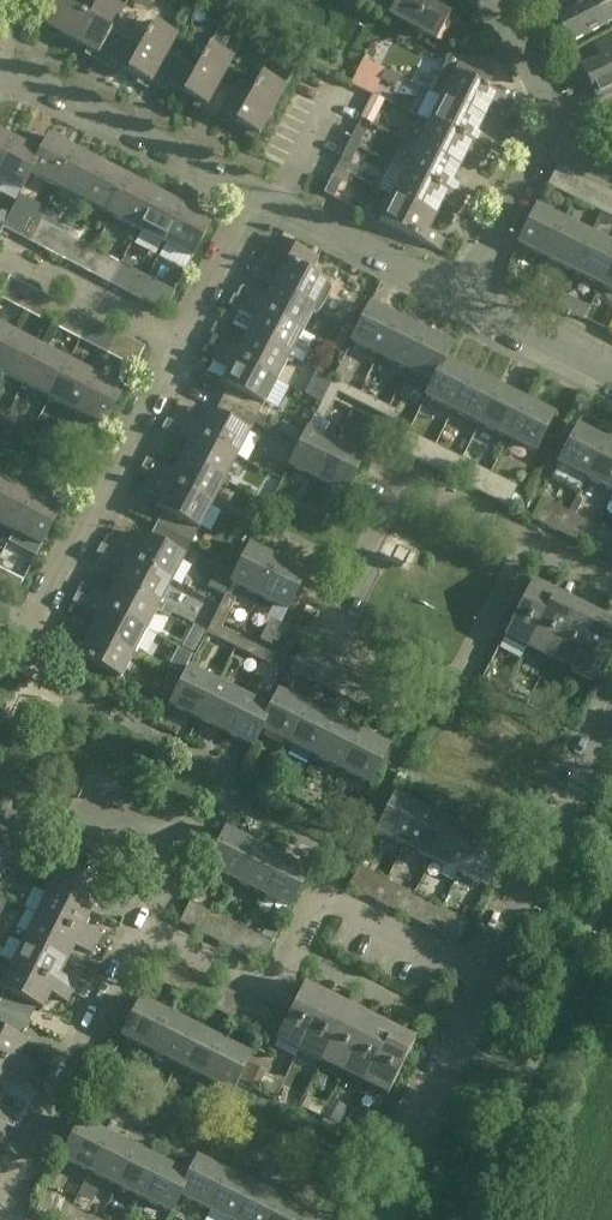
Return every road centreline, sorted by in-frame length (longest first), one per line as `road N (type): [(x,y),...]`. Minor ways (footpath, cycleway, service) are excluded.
road 1 (residential): [(6,1219),(145,938),(162,933),(268,987),(282,974),(309,914),(328,903),(490,979)]
road 2 (residential): [(425,485),(388,502),(335,615),(344,645),(431,687),(449,687),(529,541)]
road 3 (residential): [(0,629),(15,638),(35,633),(185,349)]
road 4 (residential): [(0,88),(260,214)]
road 5 (residential): [(611,732),(490,979)]
road 6 (residential): [(490,979),(390,1219)]
road 7 (residential): [(260,214),(467,298)]
road 8 (residential): [(185,349),(19,268),(0,271)]
road 9 (residential): [(467,298),(548,142)]
road 10 (residential): [(467,298),(611,370)]
road 11 (residential): [(185,349),(260,214)]
road 12 (residential): [(548,142),(545,96),(495,0)]

